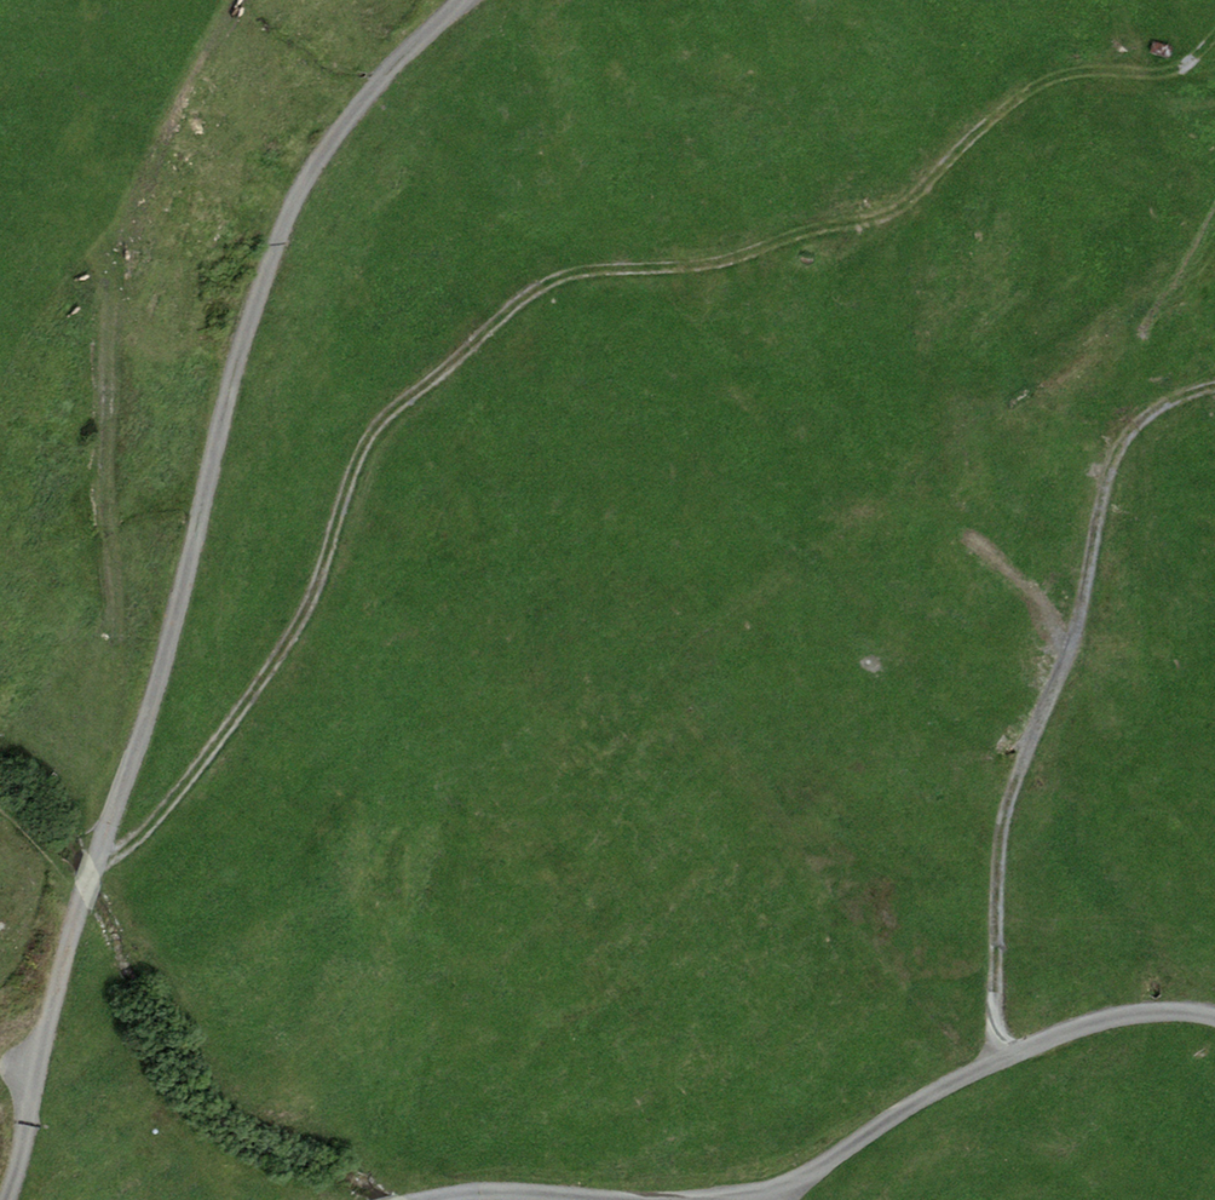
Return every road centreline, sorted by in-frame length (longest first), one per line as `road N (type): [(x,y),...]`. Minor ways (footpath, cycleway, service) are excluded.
road 1 (track): [(89,871),(132,851),(304,624),(371,436),(564,279),(895,215),(1058,72),(1214,83)]
road 2 (track): [(462,0),(329,143),(294,199),(265,271),(163,655),(89,871),(4,1199)]
road 3 (track): [(422,1199),(481,1190),(775,1199),(1048,1038),(1172,1014),(1214,1016)]
road 4 (track): [(1015,1057),(993,1000),(1017,788),(1127,429),(1214,385)]

